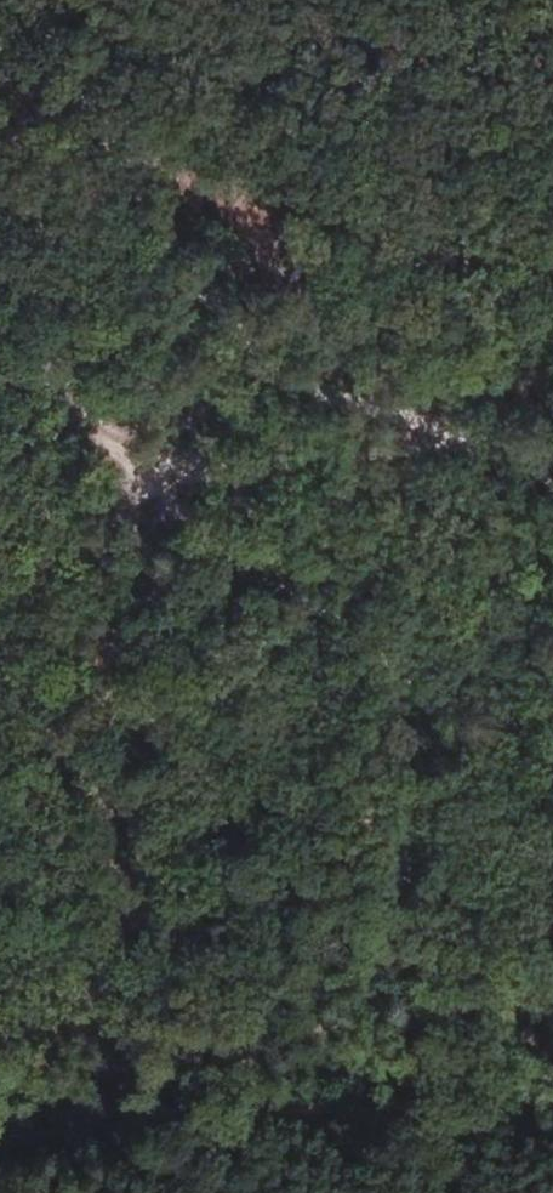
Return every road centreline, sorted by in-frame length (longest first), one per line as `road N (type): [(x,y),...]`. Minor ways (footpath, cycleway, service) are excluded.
road 1 (track): [(552,454),(435,424),(341,377),(286,334),(175,224),(24,0)]
road 2 (track): [(0,1142),(293,1110),(552,1107)]
road 3 (track): [(218,493),(359,637),(434,696),(507,732),(552,767)]
road 4 (track): [(0,34),(42,276),(78,396)]
road 5 (track): [(218,493),(435,424)]
road 6 (track): [(78,396),(115,434),(218,493)]

